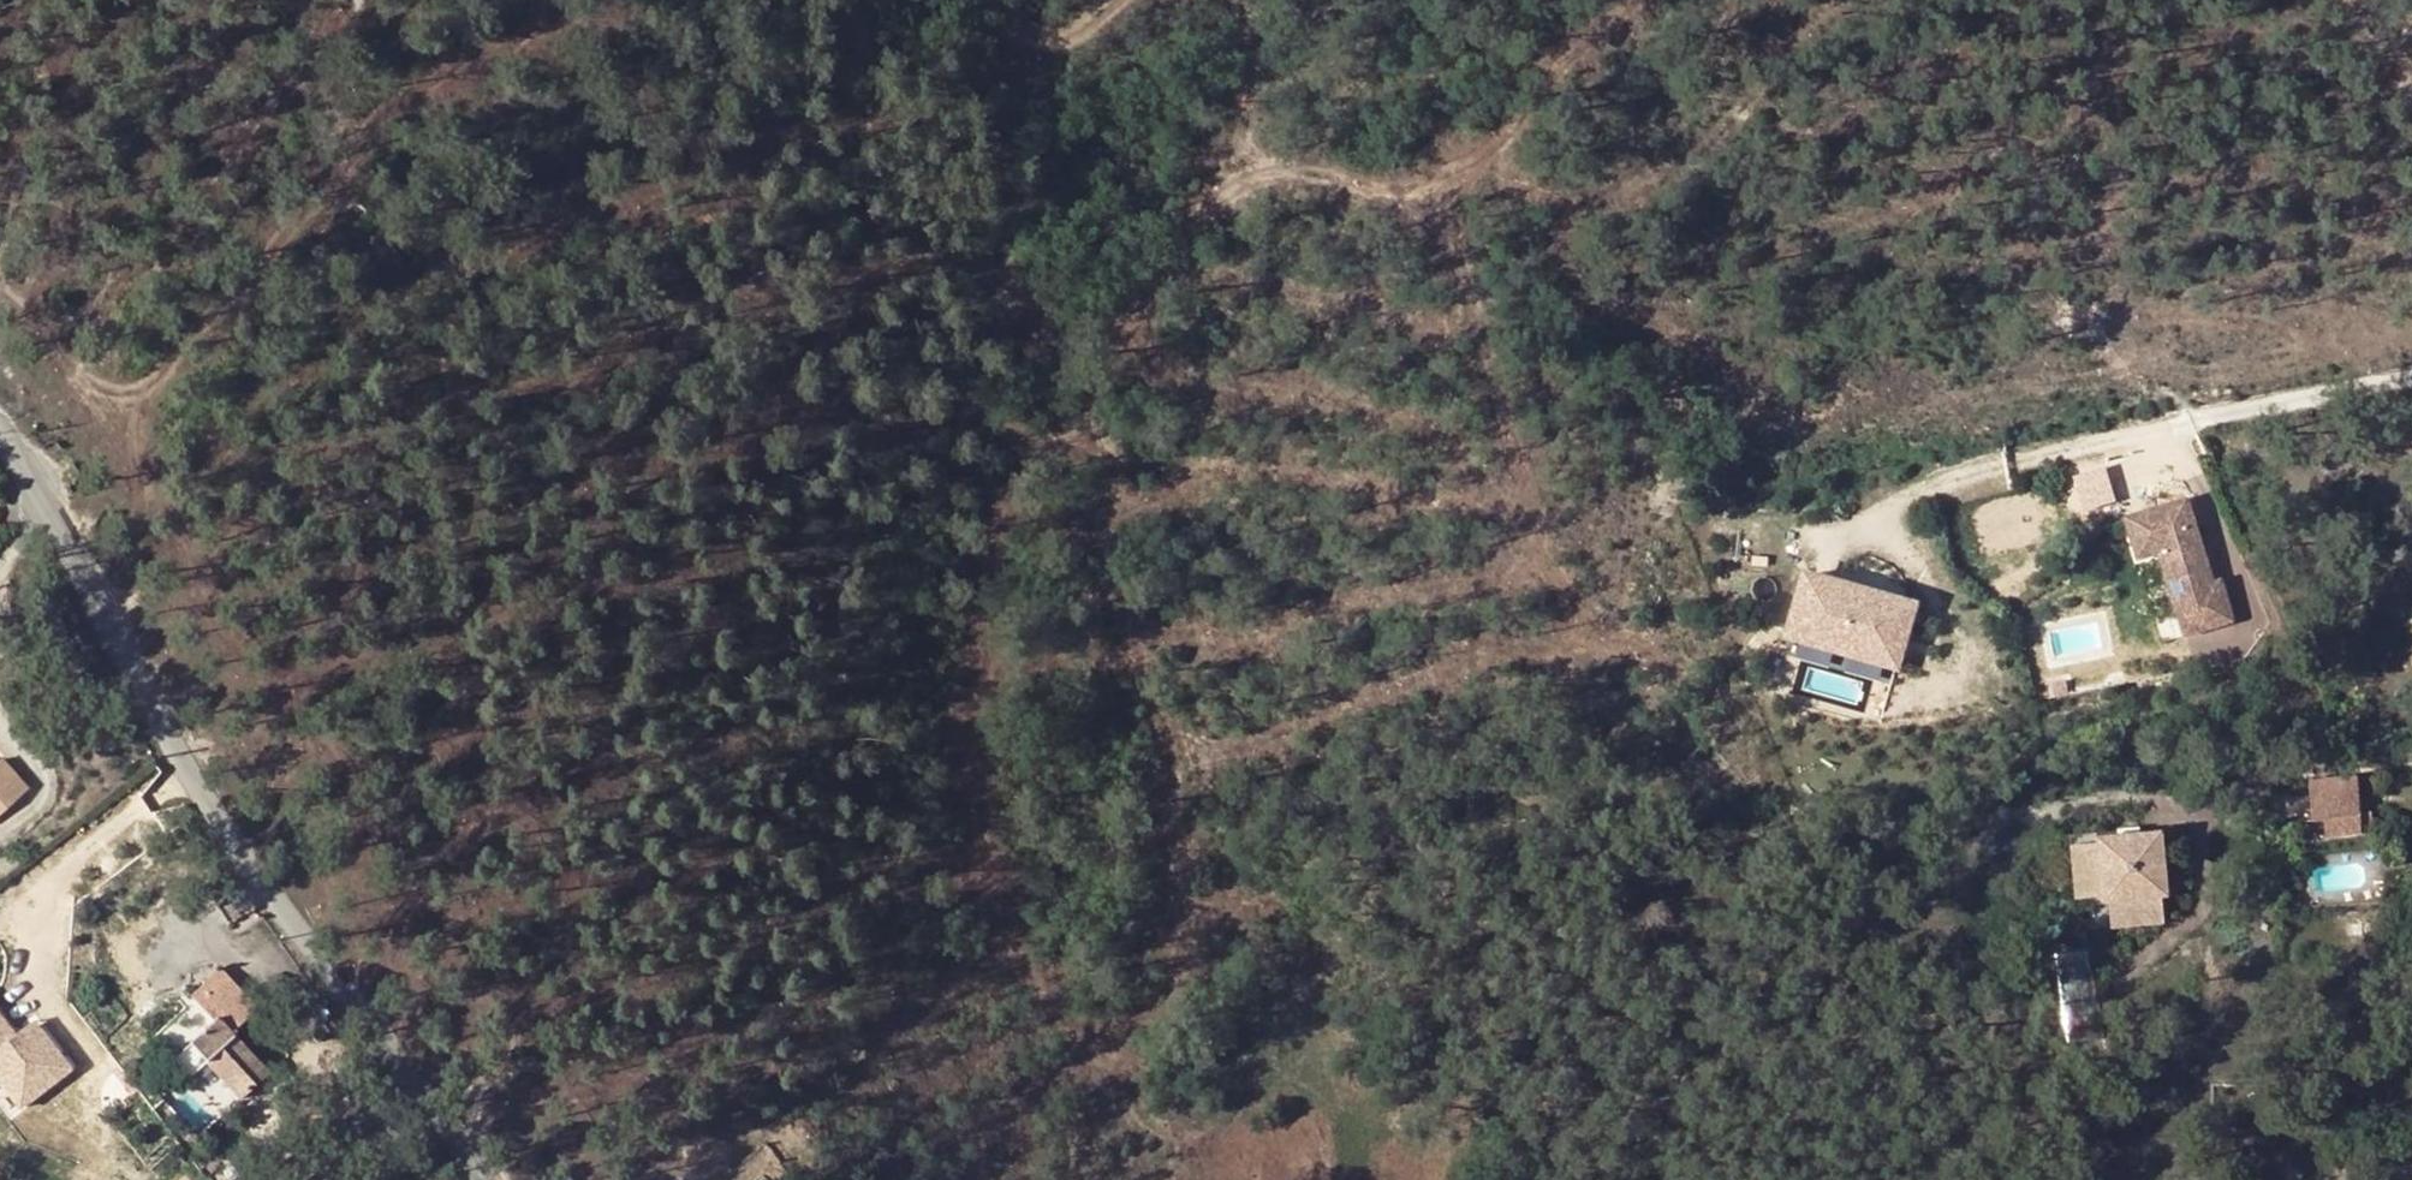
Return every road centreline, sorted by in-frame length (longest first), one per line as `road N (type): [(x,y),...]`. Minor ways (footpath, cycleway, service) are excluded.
road 1 (residential): [(0,429),(59,498),(473,1179)]

